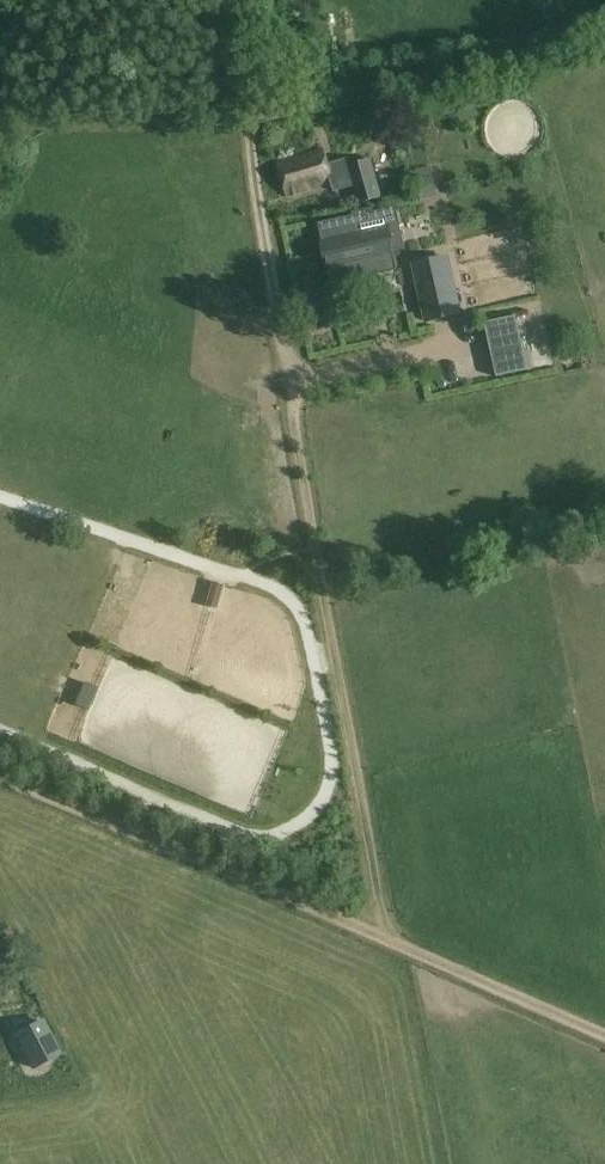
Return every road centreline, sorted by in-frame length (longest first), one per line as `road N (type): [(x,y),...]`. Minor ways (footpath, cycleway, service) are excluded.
road 1 (track): [(604,1038),(0,774)]
road 2 (track): [(290,378),(236,0)]

